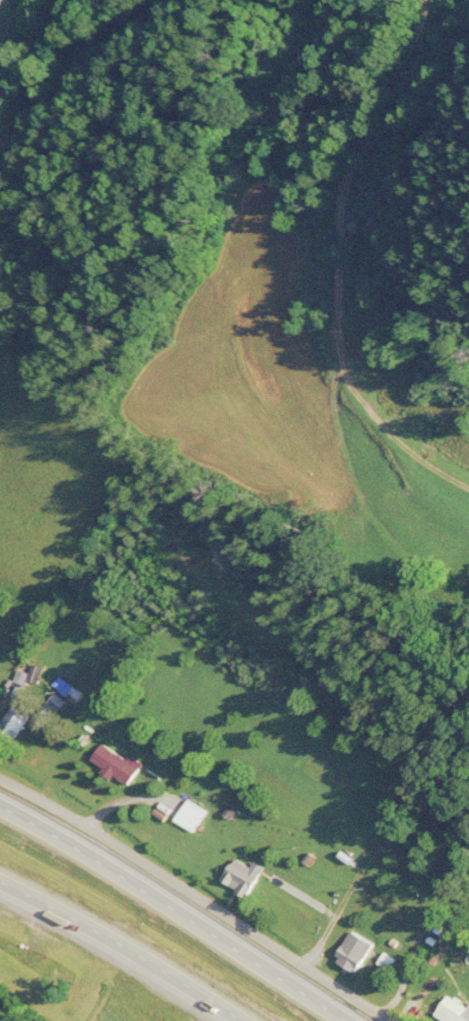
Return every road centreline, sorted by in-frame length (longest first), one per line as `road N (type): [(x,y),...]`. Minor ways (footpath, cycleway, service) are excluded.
road 1 (residential): [(0,774),(393,1020)]
road 2 (trunk): [(354,1020),(113,864),(0,801)]
road 3 (trunk): [(0,876),(121,938),(252,1020)]
road 4 (residential): [(0,131),(171,33),(209,0)]

